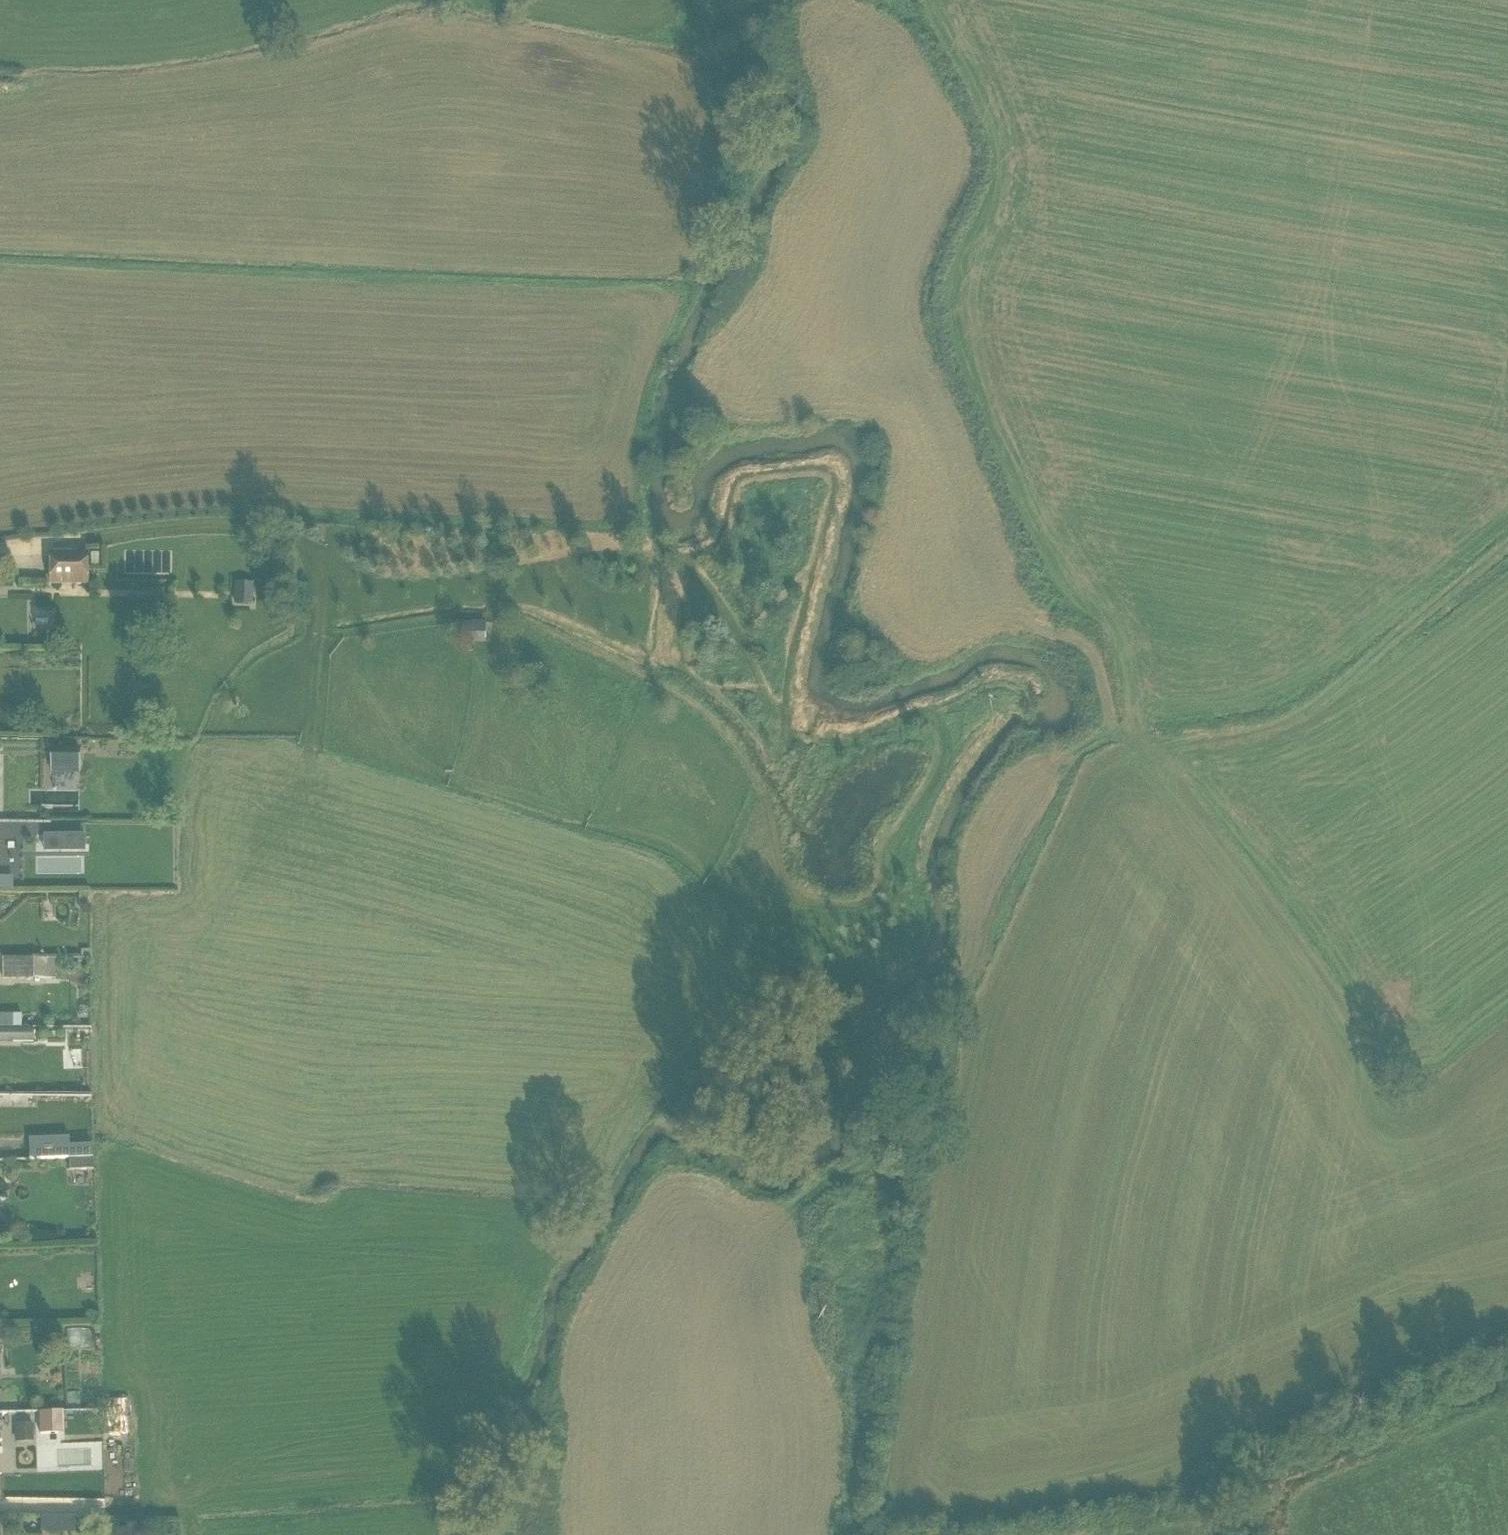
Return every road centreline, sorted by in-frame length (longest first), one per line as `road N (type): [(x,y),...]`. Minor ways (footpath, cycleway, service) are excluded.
road 1 (track): [(1137,739),(1241,728),(1305,705),(1507,545)]

